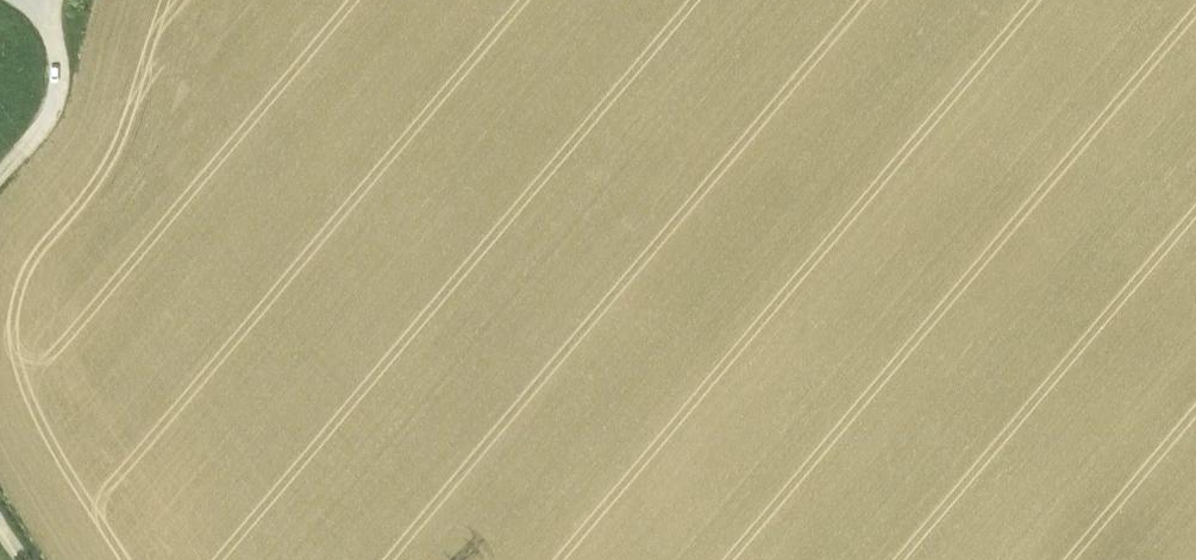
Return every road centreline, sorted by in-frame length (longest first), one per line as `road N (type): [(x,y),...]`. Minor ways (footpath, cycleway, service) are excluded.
road 1 (track): [(46,0),(62,88),(43,138),(0,180)]

